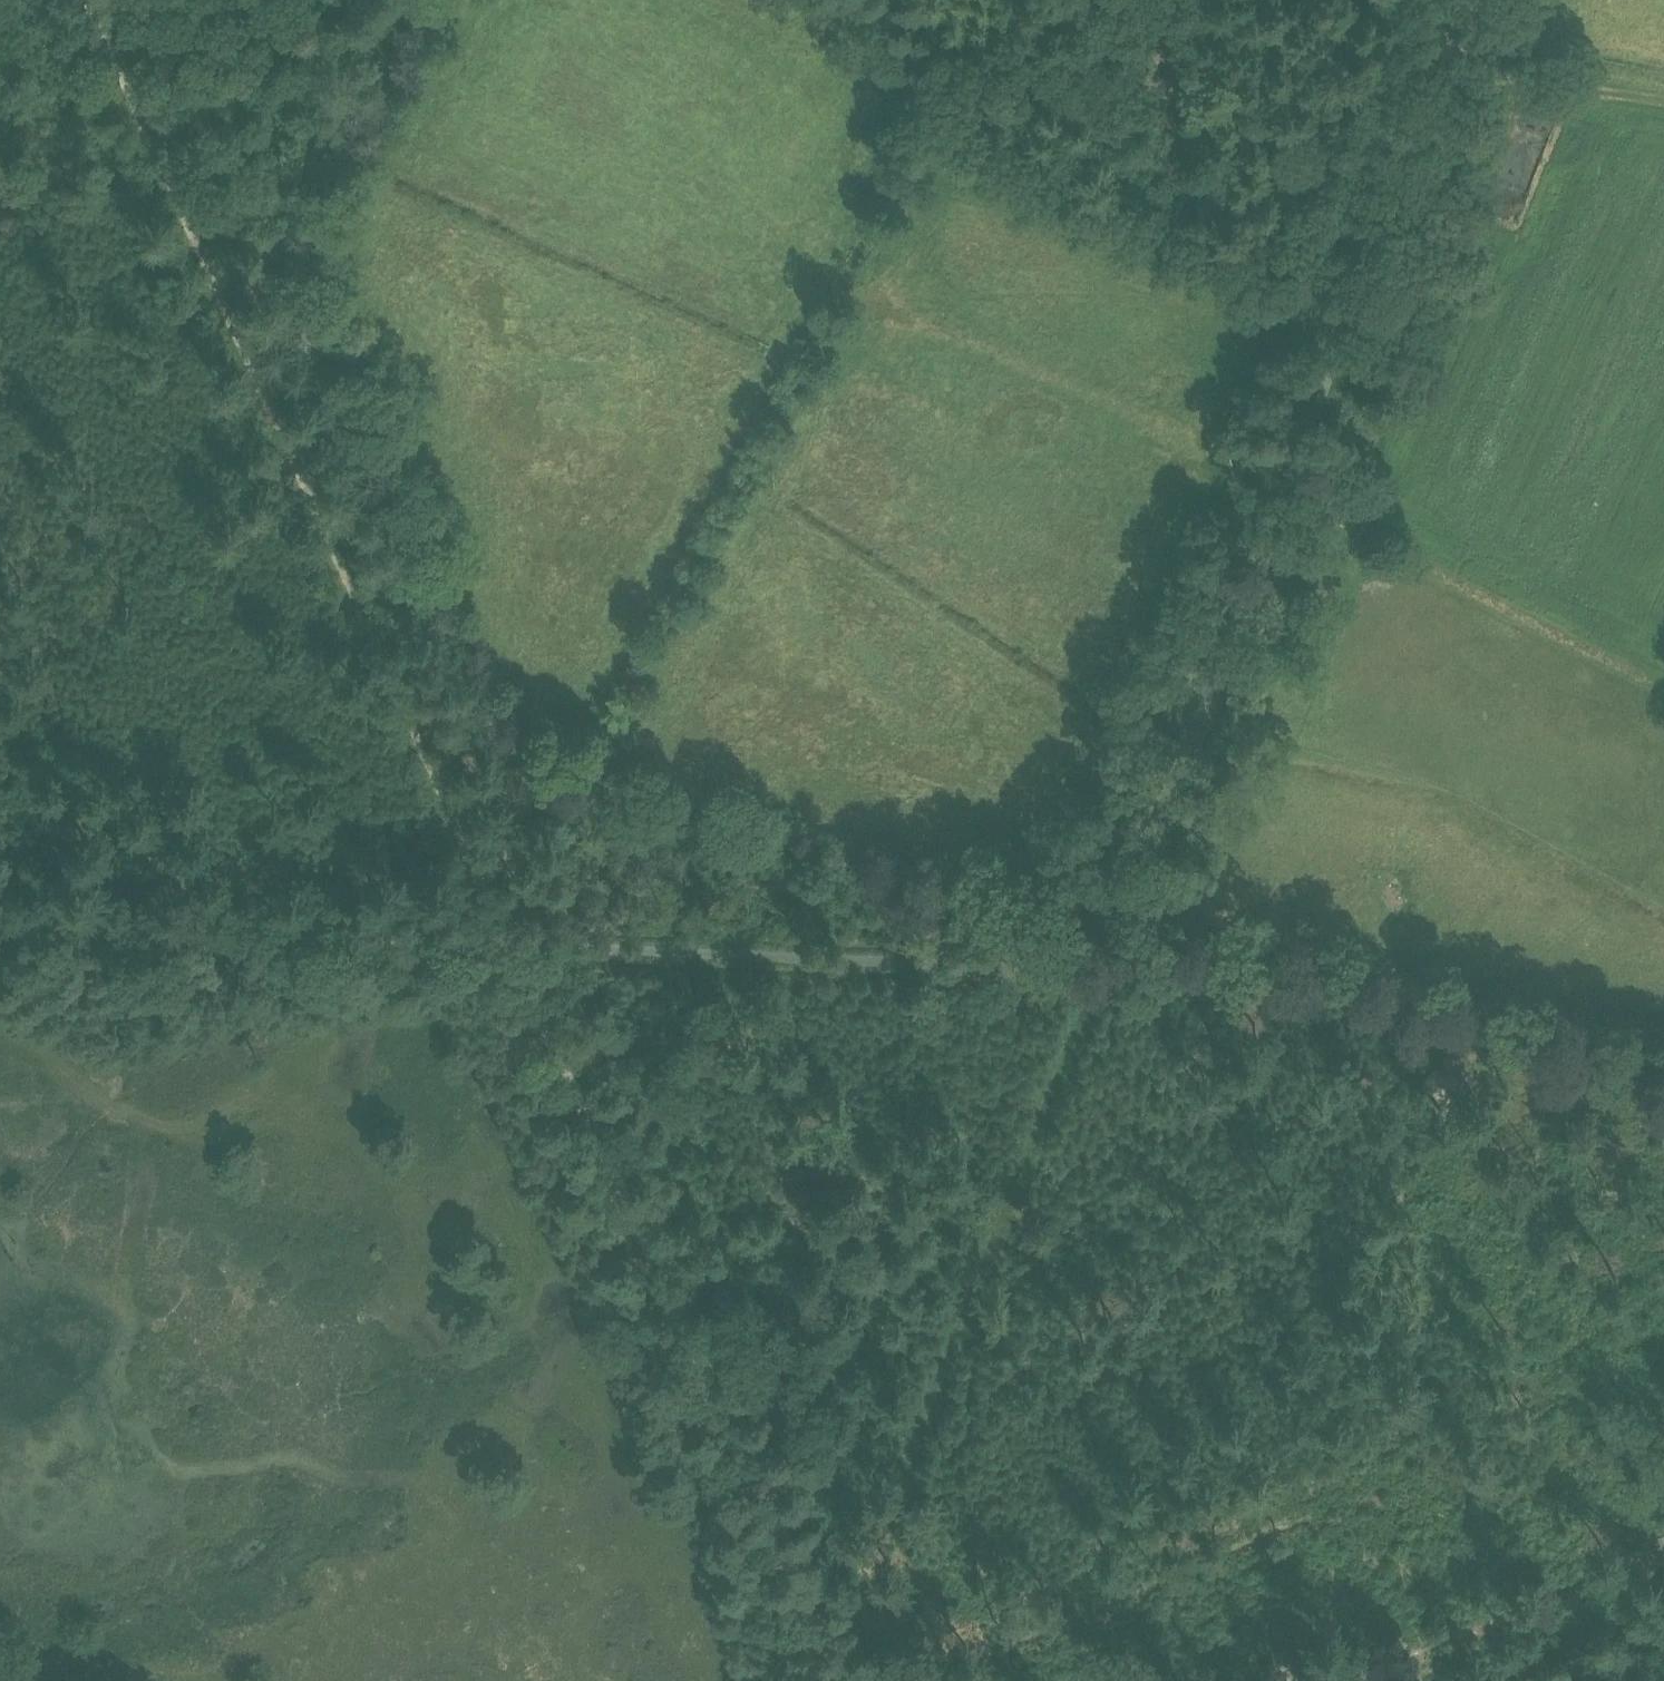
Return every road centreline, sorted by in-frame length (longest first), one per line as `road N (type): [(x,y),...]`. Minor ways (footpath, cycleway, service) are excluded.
road 1 (track): [(90,0),(512,946)]
road 2 (track): [(512,946),(820,1680)]
road 3 (track): [(512,946),(0,926)]
road 4 (track): [(1479,1680),(1663,1601)]

